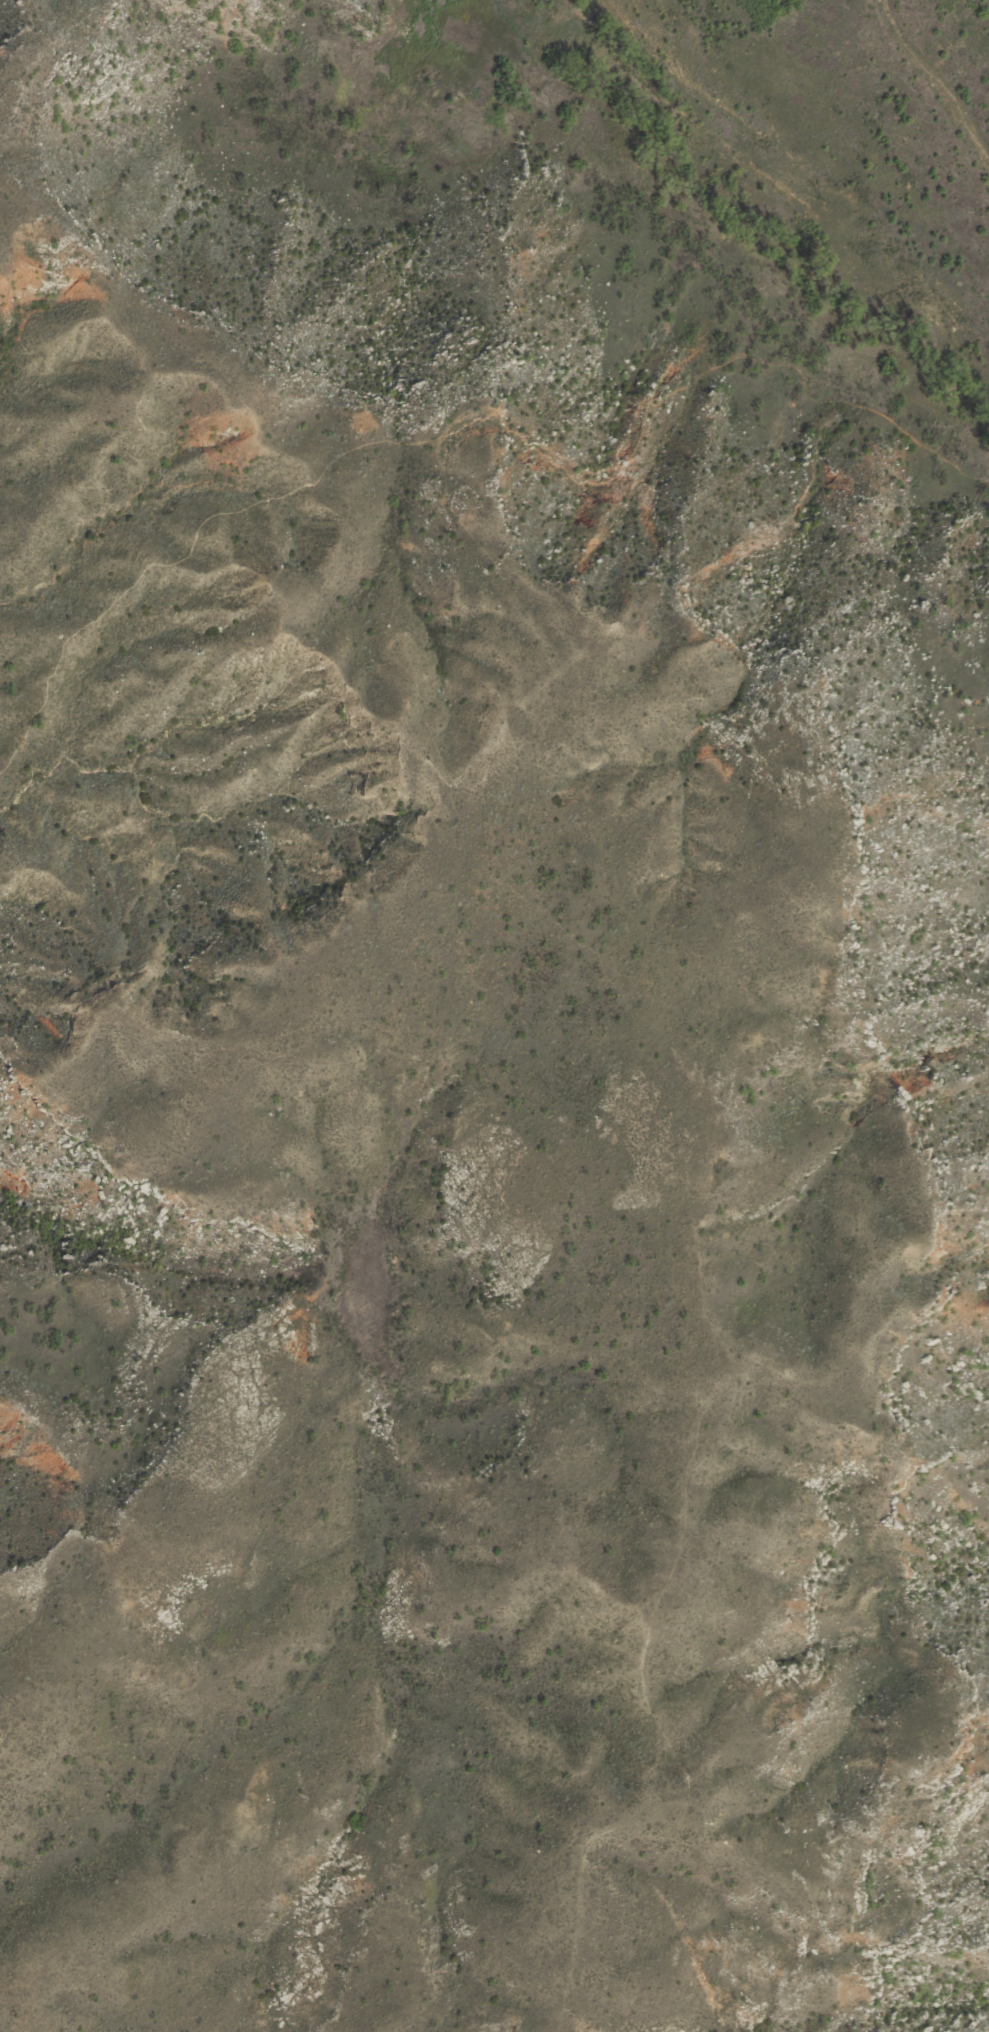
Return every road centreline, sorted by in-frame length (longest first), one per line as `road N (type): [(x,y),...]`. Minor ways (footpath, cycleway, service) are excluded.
road 1 (track): [(579,637),(495,758),(490,868),(621,1067),(678,1204),(704,1314),(699,1555),(657,1624),(652,1708),(683,1765),(683,1823),(574,1886),(542,1954),(538,2031)]

